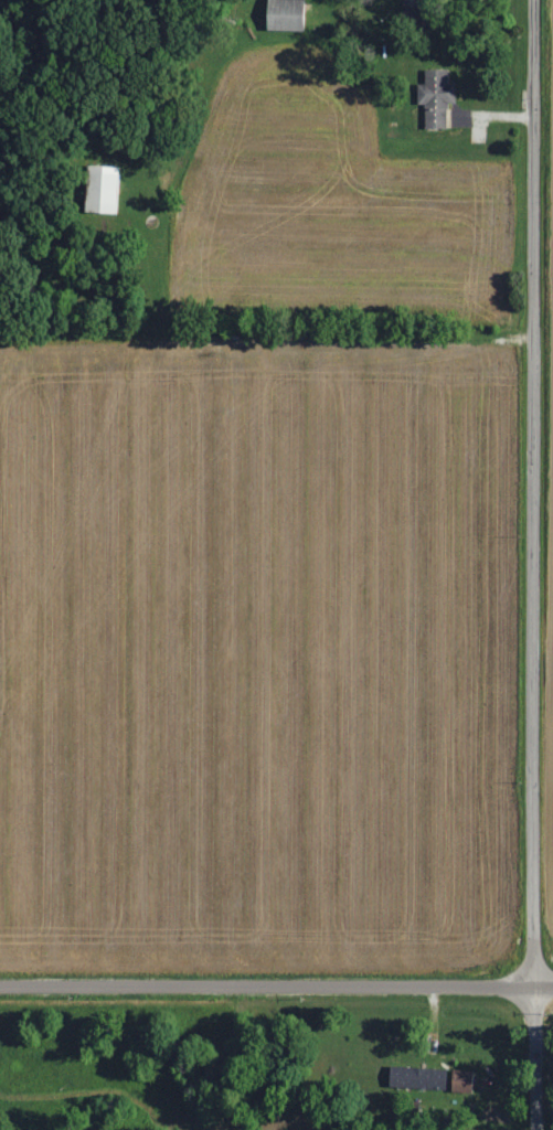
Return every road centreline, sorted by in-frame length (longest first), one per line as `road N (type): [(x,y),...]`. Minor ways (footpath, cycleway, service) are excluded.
road 1 (residential): [(536,1129),(530,0)]
road 2 (tertiary): [(552,991),(0,980)]

